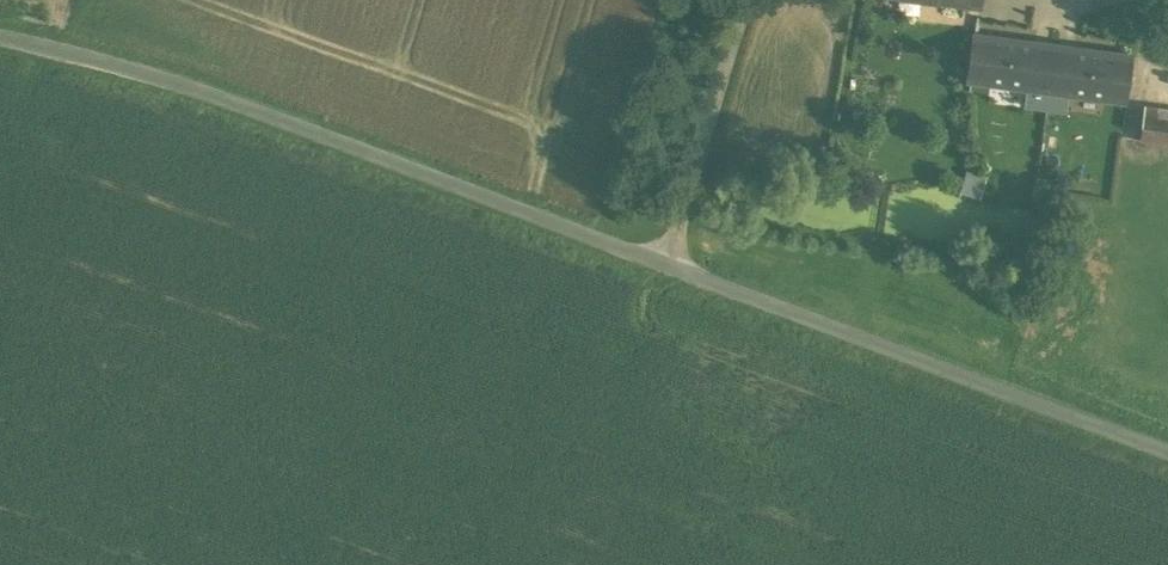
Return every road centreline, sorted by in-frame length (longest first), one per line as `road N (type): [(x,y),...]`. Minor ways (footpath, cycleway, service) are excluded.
road 1 (unclassified): [(0,30),(203,85),(1167,441)]

